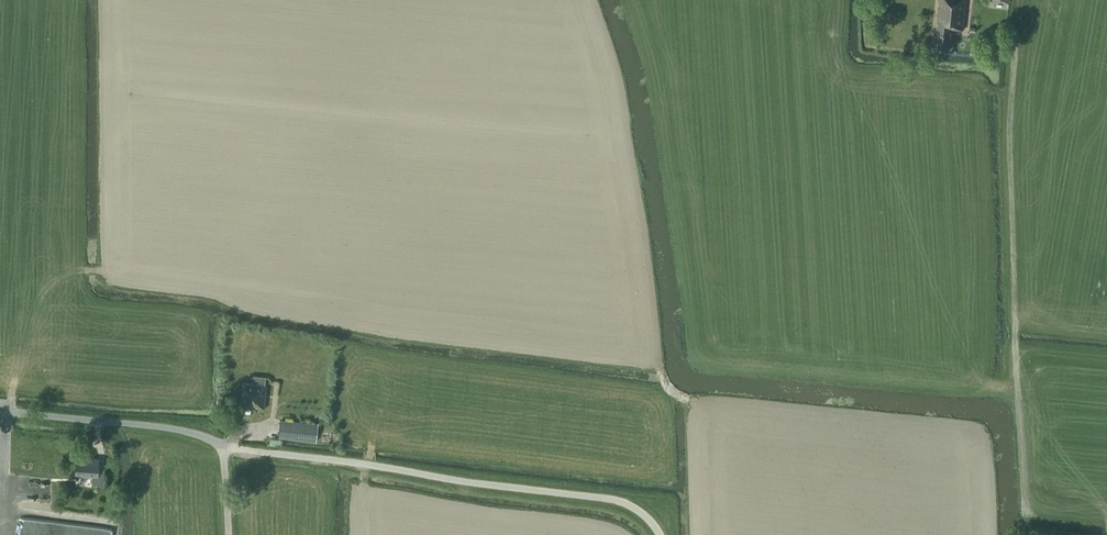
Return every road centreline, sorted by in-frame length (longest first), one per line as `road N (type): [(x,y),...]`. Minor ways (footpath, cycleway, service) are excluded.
road 1 (unclassified): [(660,534),(636,509),(609,498),(224,446),(159,426),(0,410)]

